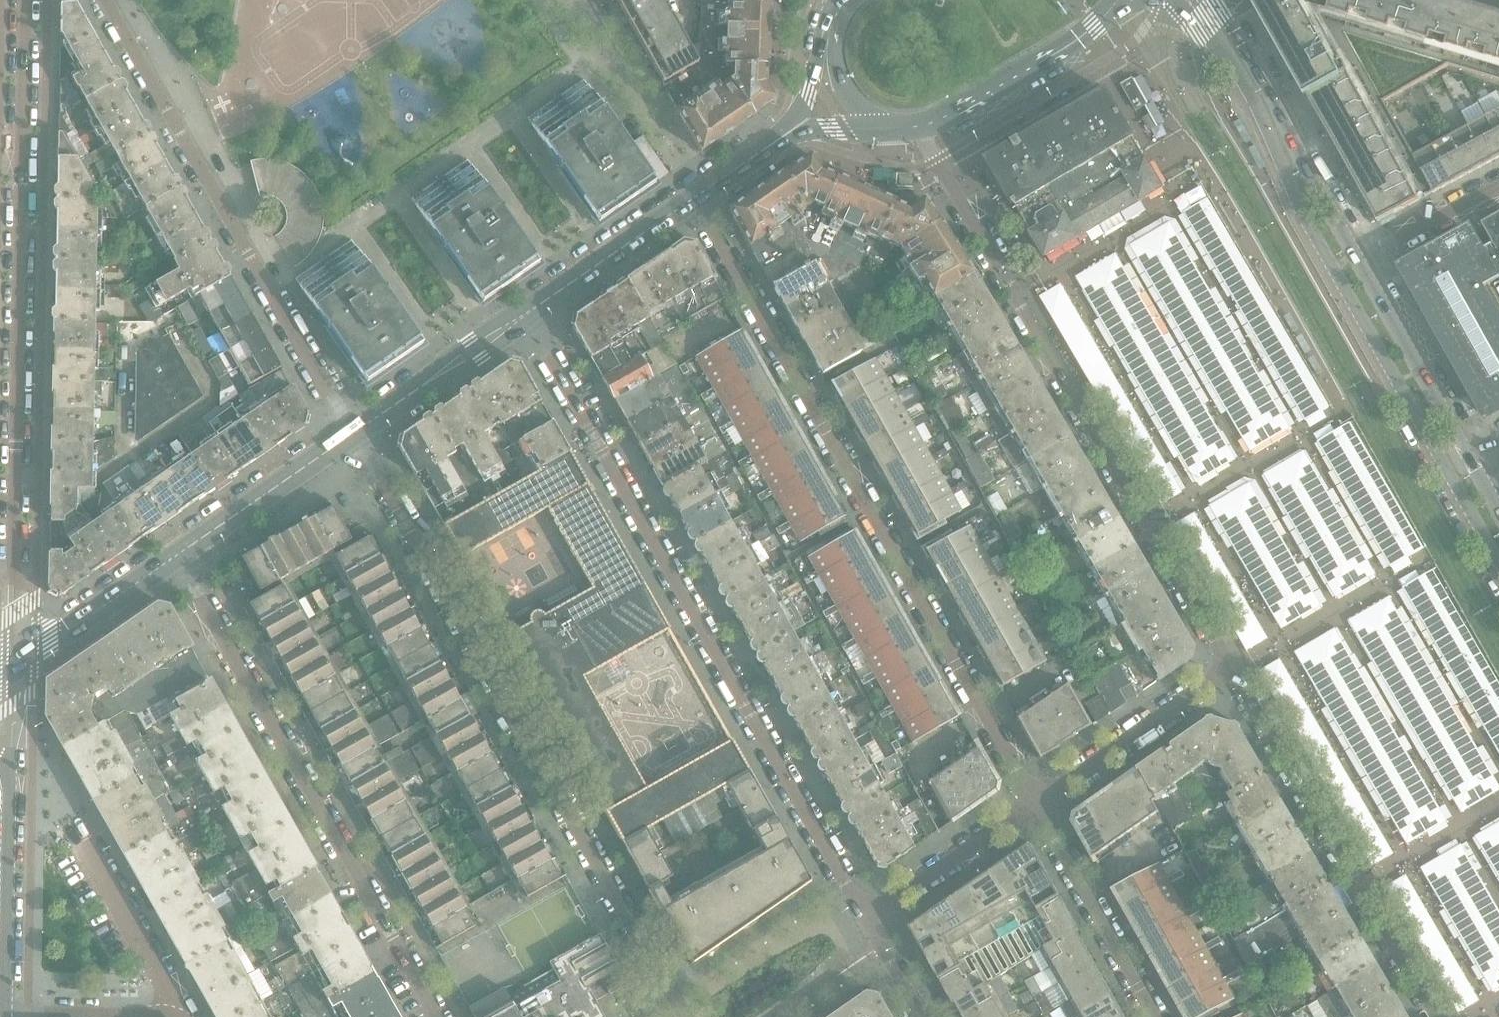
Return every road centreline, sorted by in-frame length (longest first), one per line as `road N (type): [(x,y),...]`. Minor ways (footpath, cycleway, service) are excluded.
road 1 (residential): [(1032,805),(692,198)]
road 2 (residential): [(524,314),(863,918)]
road 3 (residential): [(354,433),(684,1016)]
road 4 (residential): [(27,0),(19,659)]
road 5 (residential): [(914,126),(1232,670)]
road 6 (tertiary): [(1176,0),(1245,86),(1300,207),(1445,470)]
road 7 (residential): [(180,562),(430,1016)]
road 8 (residential): [(354,433),(100,0)]
road 9 (residential): [(1232,670),(1434,1016)]
road 10 (tertiary): [(1356,255),(1207,0)]
road 11 (residential): [(10,764),(4,1016)]
road 12 (residential): [(914,126),(1094,29),(1124,0)]
road 13 (residential): [(1032,805),(1150,1016)]
road 14 (residential): [(1032,805),(1232,670)]
road 15 (tertiary): [(1468,457),(1356,255)]
road 16 (residential): [(180,562),(354,433)]
road 17 (residential): [(354,433),(524,314)]
road 18 (residential): [(524,314),(692,198)]
road 19 (residential): [(863,918),(1032,805)]
road 20 (residential): [(171,996),(73,824)]
road 21 (residential): [(19,659),(180,562)]
road 22 (residential): [(1356,255),(1498,185)]

